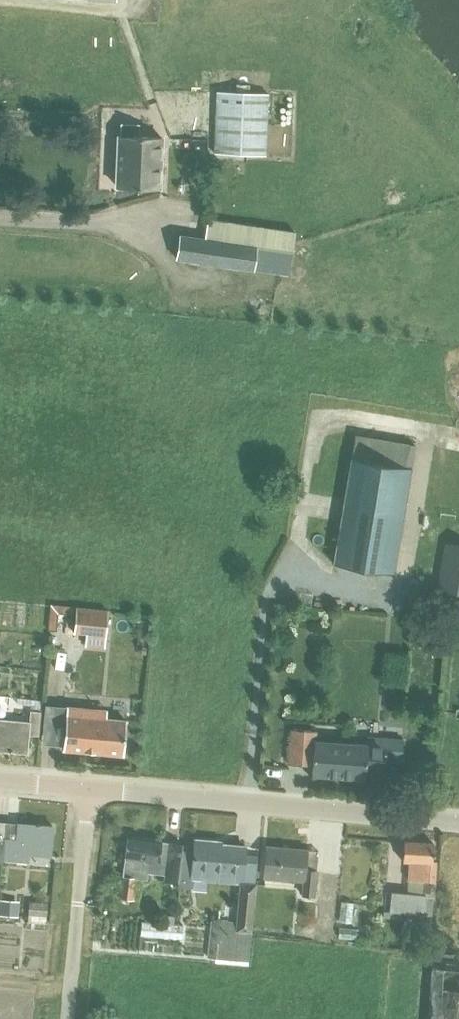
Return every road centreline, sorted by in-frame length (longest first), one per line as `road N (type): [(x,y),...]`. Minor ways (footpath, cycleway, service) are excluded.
road 1 (tertiary): [(91,787),(458,820)]

